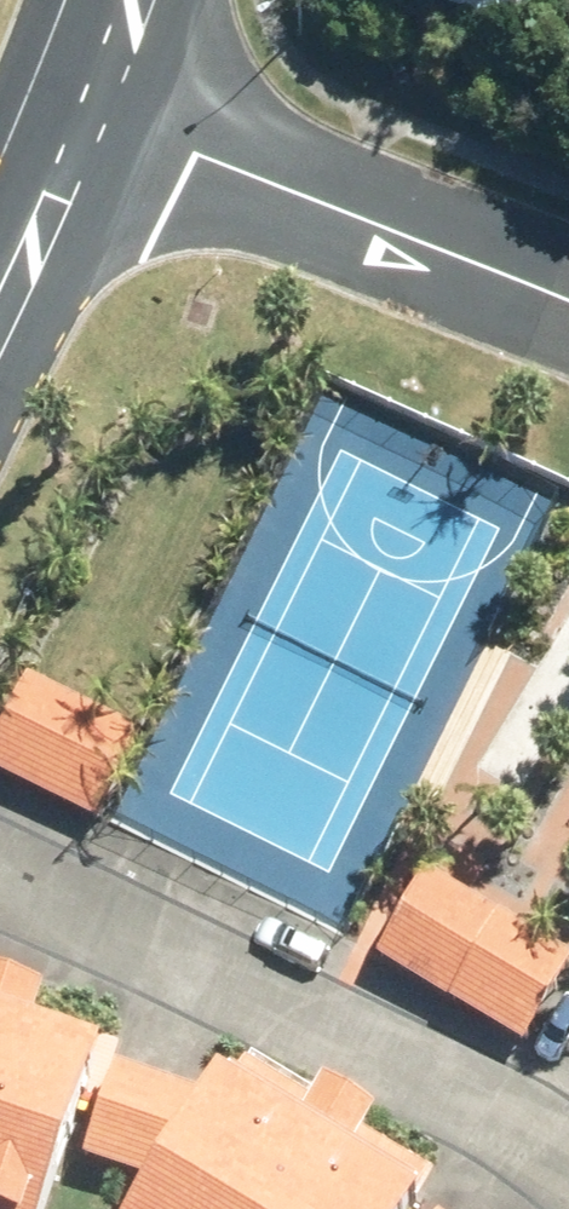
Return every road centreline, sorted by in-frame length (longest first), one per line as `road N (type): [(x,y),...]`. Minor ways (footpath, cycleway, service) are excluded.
road 1 (residential): [(568,303),(103,113)]
road 2 (tertiary): [(103,113),(0,323)]

